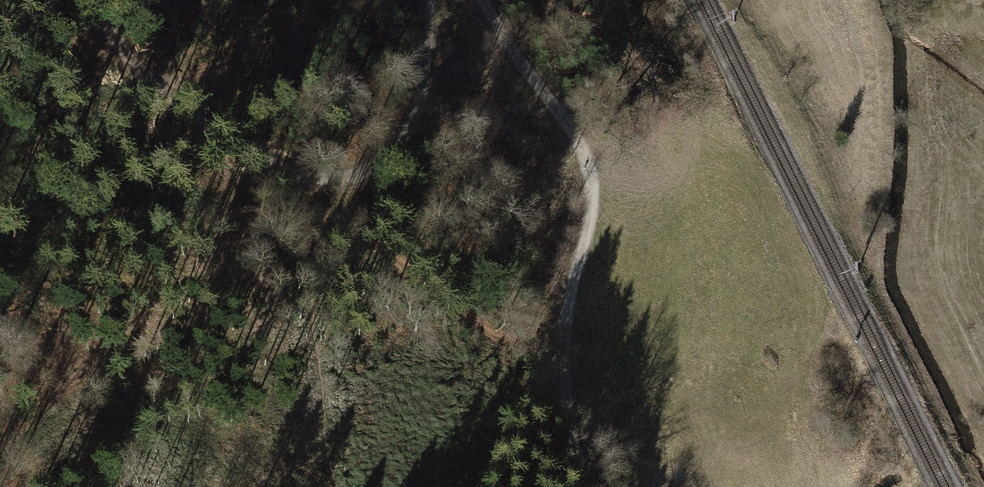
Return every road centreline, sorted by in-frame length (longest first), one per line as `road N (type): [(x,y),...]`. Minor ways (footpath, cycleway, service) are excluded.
road 1 (track): [(478,0),(514,65),(598,167),(560,361)]
road 2 (track): [(433,0),(427,77),(387,155),(321,167),(262,143)]
road 3 (track): [(194,96),(105,0)]
road 4 (track): [(560,361),(574,486)]

